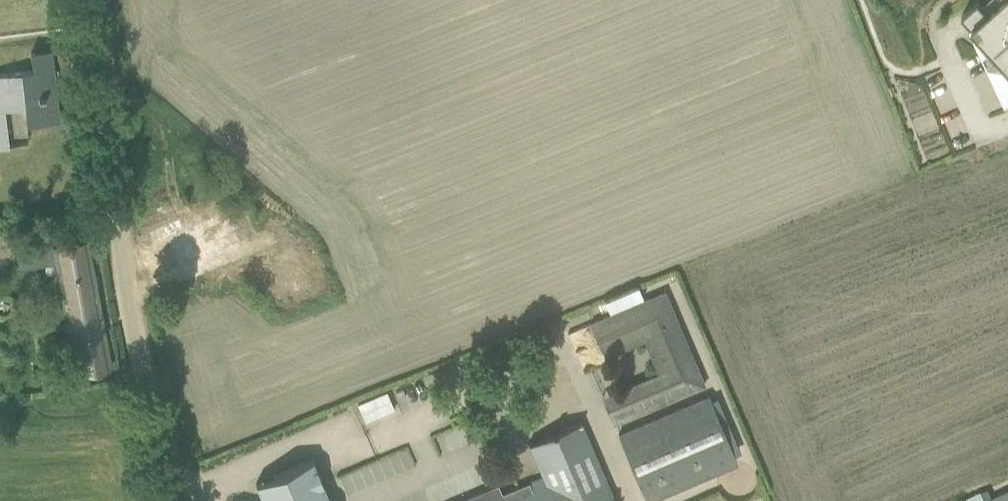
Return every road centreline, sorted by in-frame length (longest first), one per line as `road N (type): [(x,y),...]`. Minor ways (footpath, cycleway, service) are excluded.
road 1 (unclassified): [(182,500),(126,306),(88,0)]

